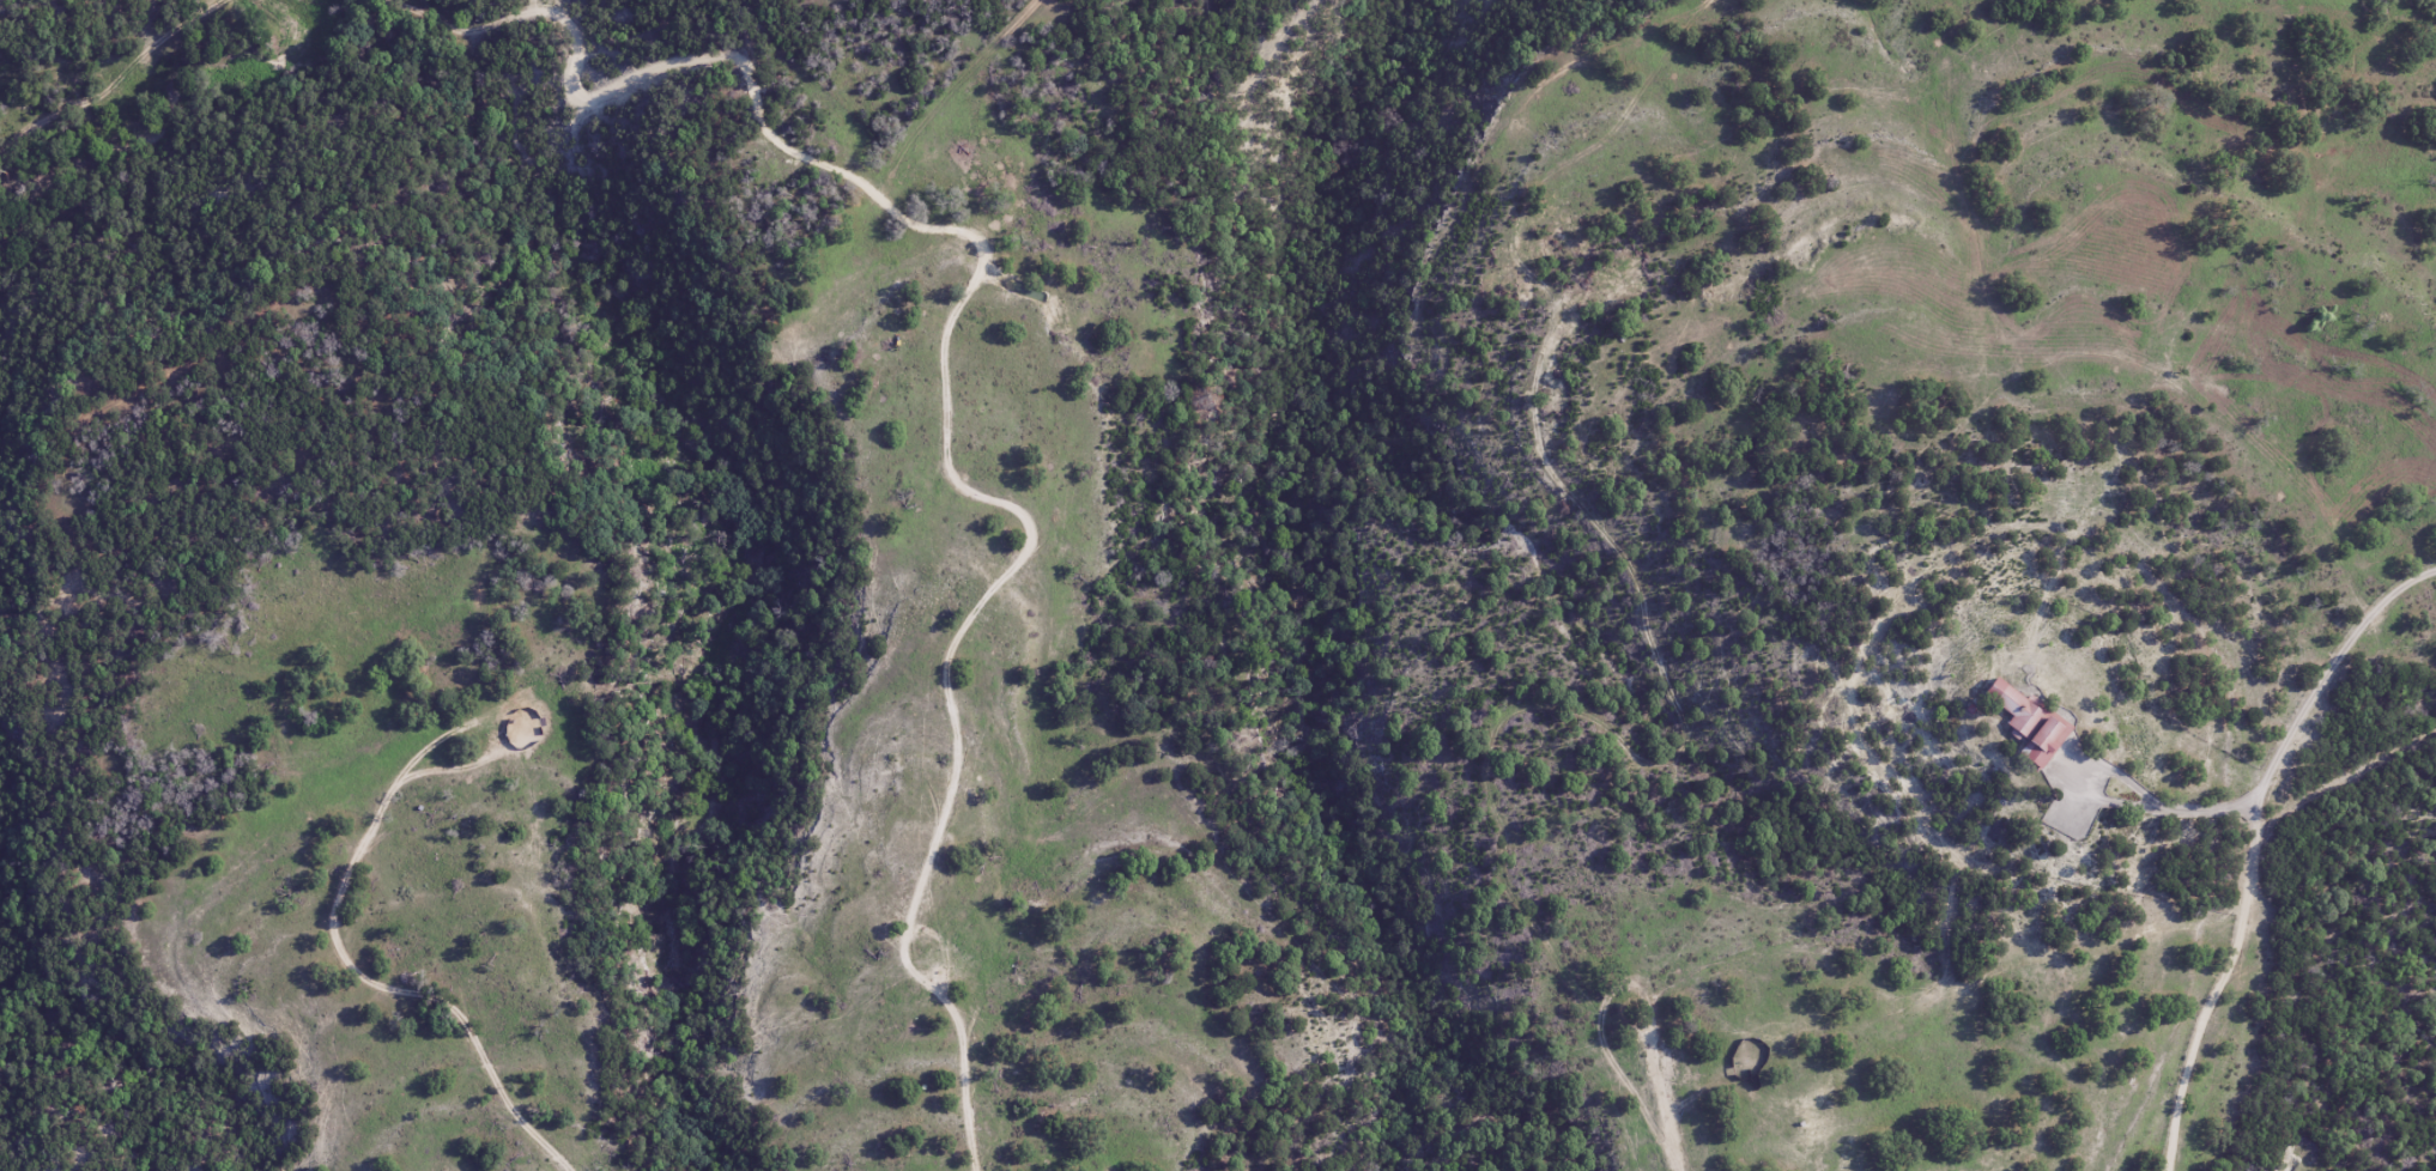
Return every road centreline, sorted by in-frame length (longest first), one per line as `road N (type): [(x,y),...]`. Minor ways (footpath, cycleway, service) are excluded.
road 1 (residential): [(985,1170),(971,1032),(916,959),(961,806),(964,748),(951,671),(963,638),(1035,563),(1040,538),(1030,514),(956,478),(959,341),(988,262),(972,238),(926,233),(802,150),(770,140),(753,69),(707,59),(624,102),(600,102),(587,40),(572,18),(480,37),(405,0)]
road 2 (residential): [(2162,1170),(2186,1130),(2244,916),(2268,787),(2349,665),(2419,583),(2435,577)]
road 3 (residential): [(245,0),(0,164)]

